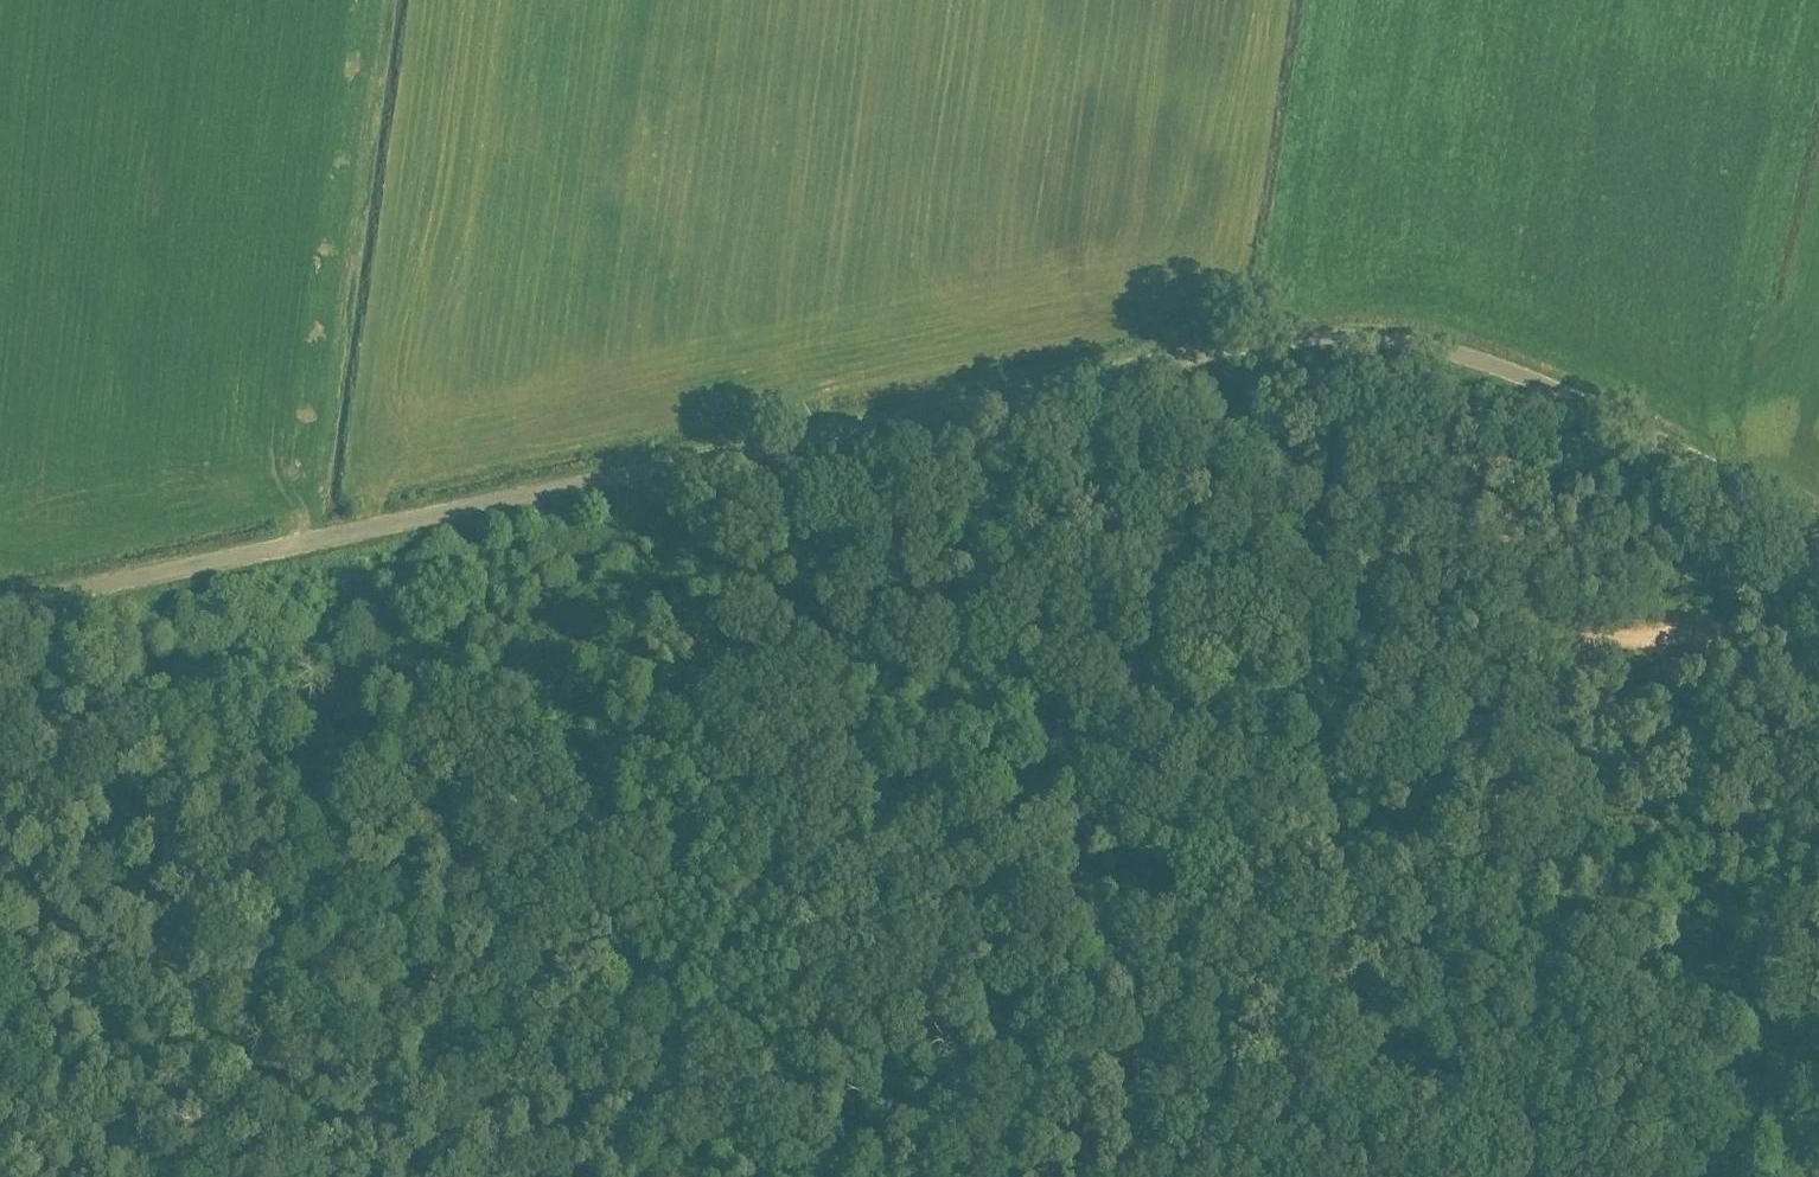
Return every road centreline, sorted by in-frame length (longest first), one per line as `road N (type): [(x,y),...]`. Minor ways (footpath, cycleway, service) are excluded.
road 1 (unclassified): [(0,601),(886,422),(1181,354),(1280,341),(1454,349),(1512,364),(1818,525)]
road 2 (track): [(1818,542),(1746,636),(1584,814)]
road 3 (track): [(1349,878),(1327,1024),(1287,1176)]
road 4 (track): [(1584,814),(1349,878)]

